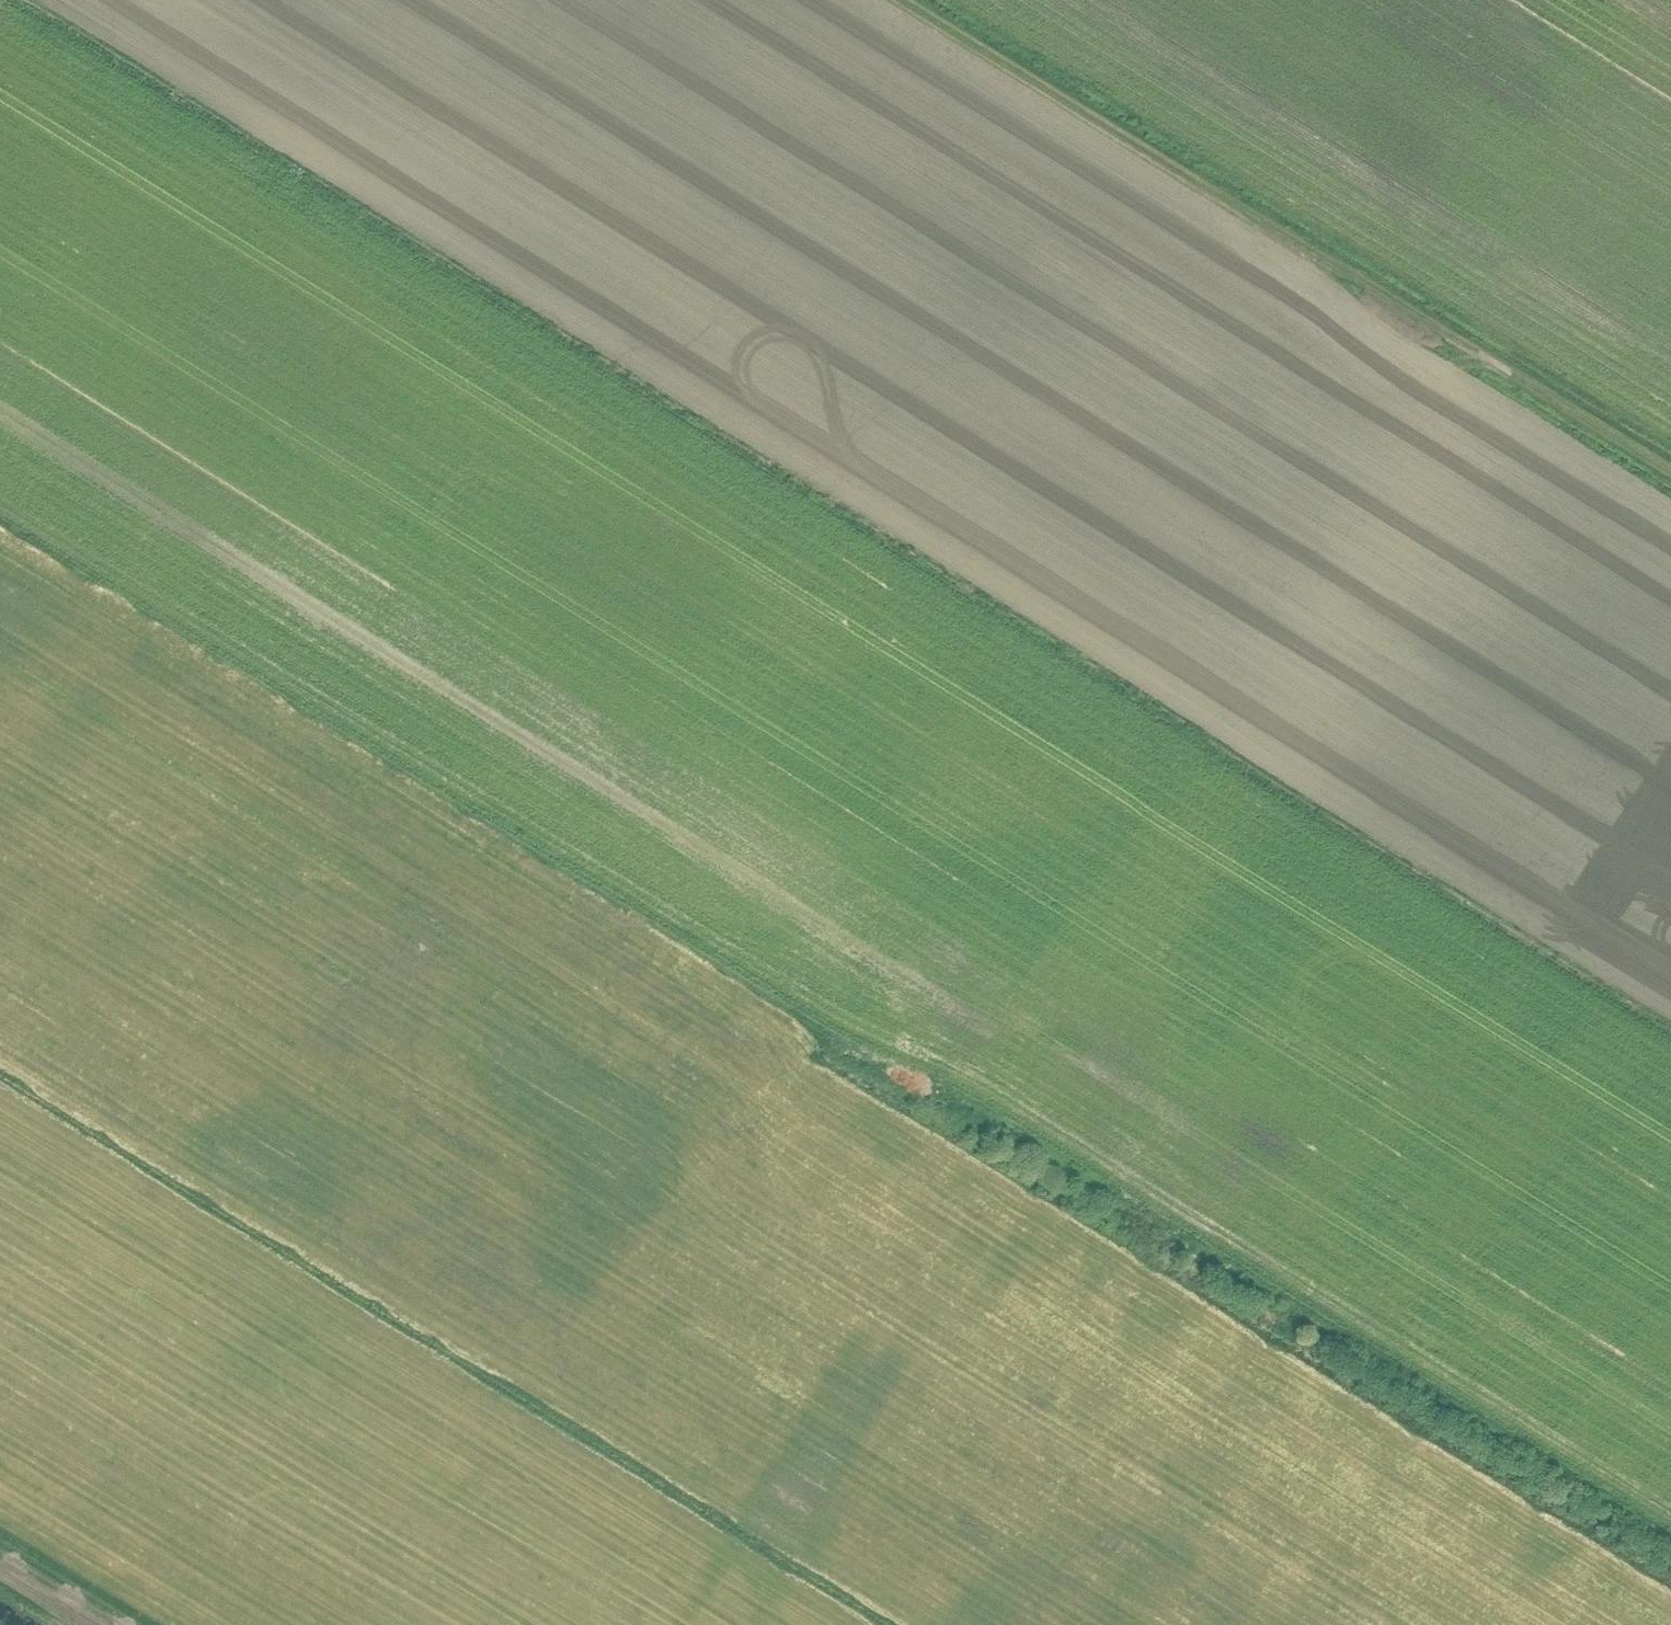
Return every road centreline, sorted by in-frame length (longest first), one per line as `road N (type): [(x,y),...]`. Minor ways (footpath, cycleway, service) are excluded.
road 1 (track): [(1670,483),(900,0)]

